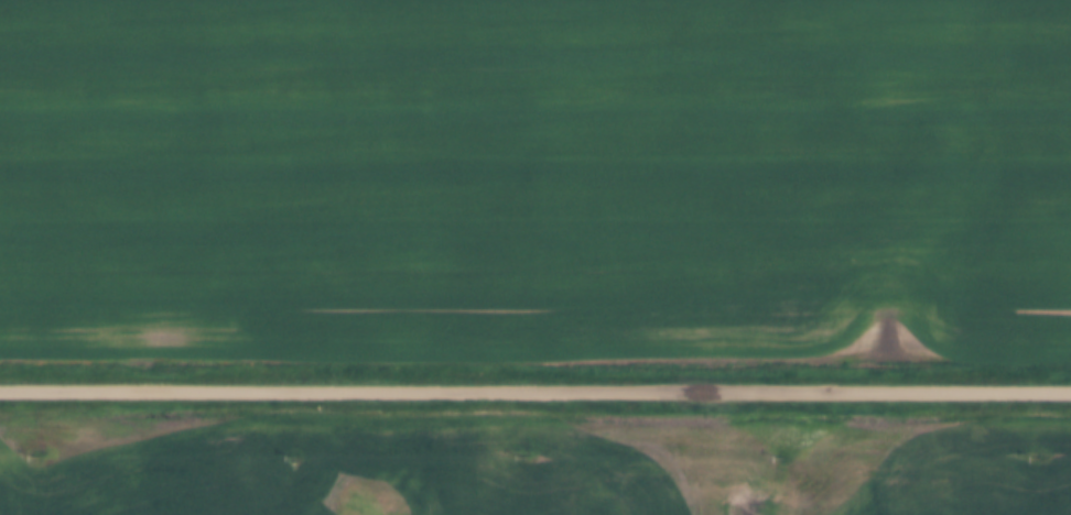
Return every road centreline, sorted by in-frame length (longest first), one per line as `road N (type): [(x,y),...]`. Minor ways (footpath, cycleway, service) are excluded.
road 1 (residential): [(0,388),(1070,393)]

